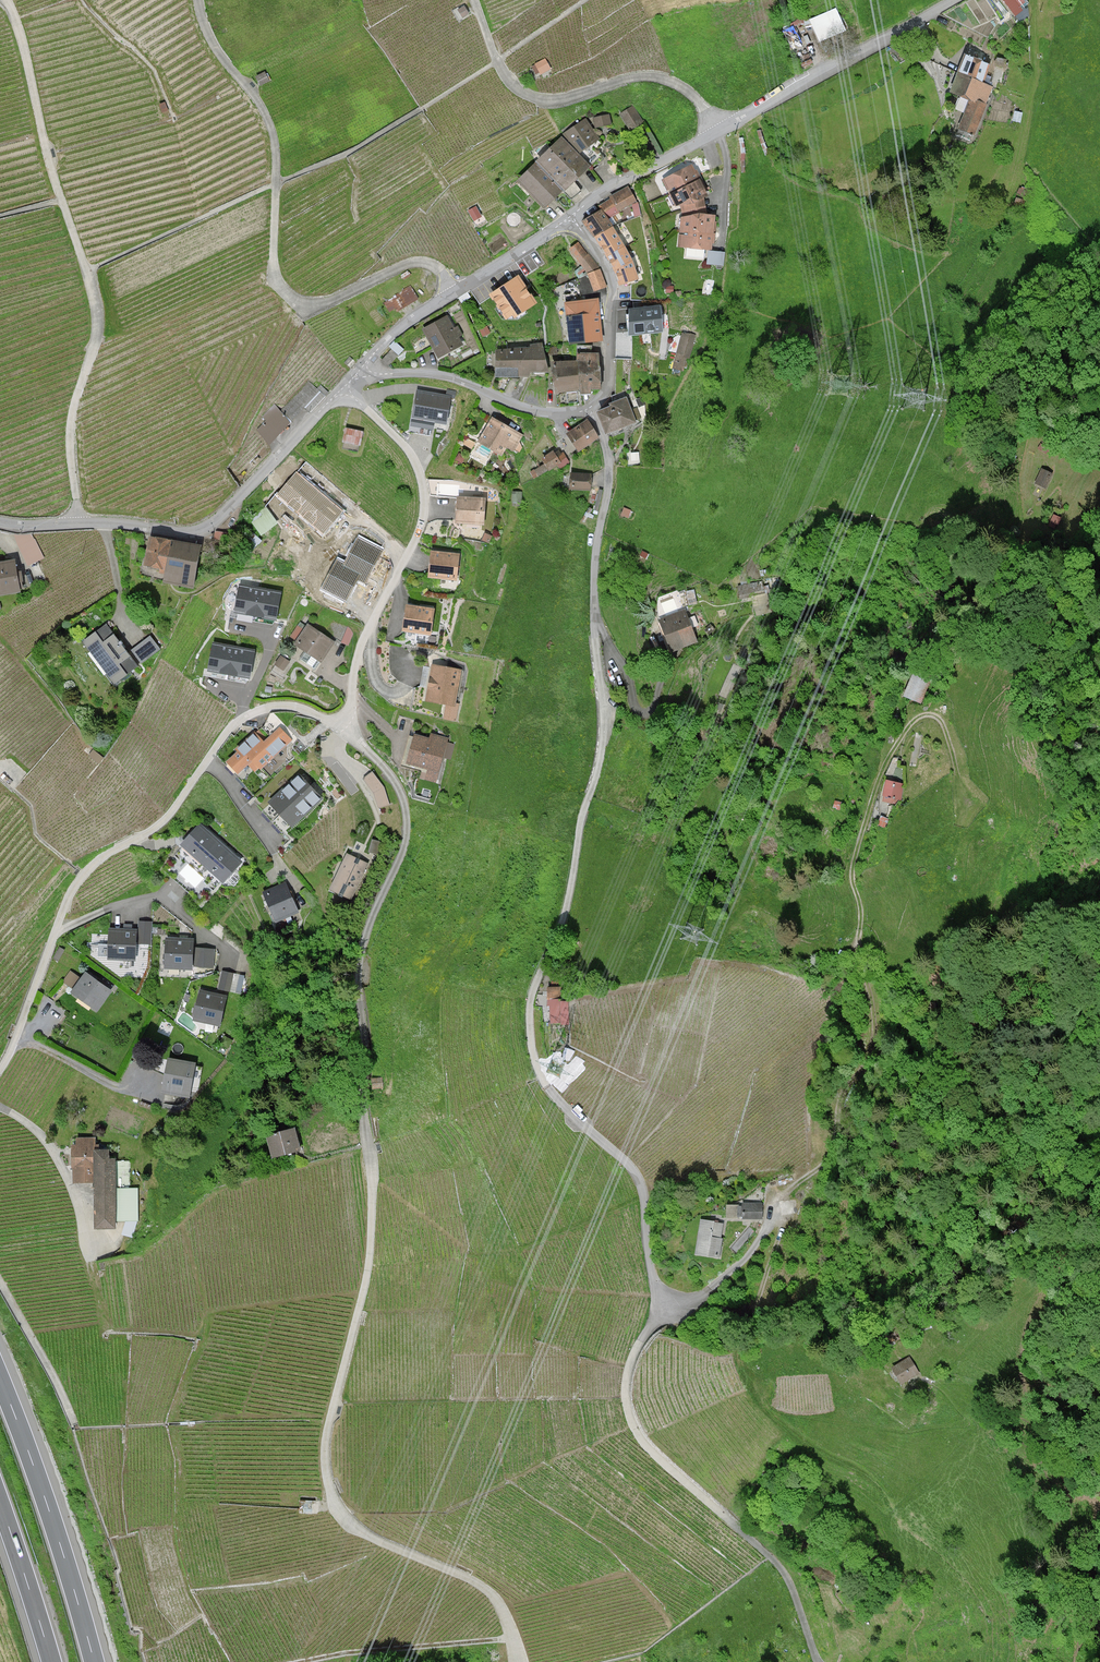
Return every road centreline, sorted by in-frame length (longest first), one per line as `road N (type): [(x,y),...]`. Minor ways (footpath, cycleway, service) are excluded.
road 1 (unclassified): [(519,1661),(489,1592),(360,1530),(337,1506),(327,1478),(327,1429),(370,1247),(361,969),(406,832),(400,789),(343,720)]
road 2 (unclassified): [(590,409),(609,472),(594,595),(603,739),(565,914),(531,996),(531,1040),(551,1092),(639,1180),(653,1276),(667,1302)]
road 3 (track): [(951,753),(941,720),(923,711),(894,739),(867,802),(847,876),(856,899),(853,964),(865,989),(838,1078),(829,1151),(774,1199)]
road 4 (track): [(81,524),(70,431),(100,332),(17,17),(5,0)]
road 5 (unclassified): [(0,1069),(69,897),(91,866),(163,822),(242,719),(283,707),(343,720)]
road 6 (track): [(455,292),(437,268),(410,263),(317,308),(288,298),(272,269),(275,146),(265,112),(221,55),(197,0)]
road 7 (unclassified): [(571,217),(610,187),(954,0)]
road 8 (track): [(667,1302),(632,1361),(629,1416),(650,1450),(770,1559),(793,1589),(818,1661)]
road 9 (unclassified): [(0,522),(202,530),(343,388)]
road 10 (unclassified): [(343,720),(359,649),(417,536),(424,499),(411,454),(343,388)]
road 11 (track): [(729,127),(682,85),(662,78),(640,77),(552,103),(512,86),(479,0)]
road 12 (motorway): [(95,1661),(0,1377)]
road 13 (unclassified): [(360,370),(410,320),(571,217)]
road 14 (residential): [(360,370),(440,376),(544,413),(590,409)]
road 15 (track): [(513,1639),(299,1661)]
road 16 (residential): [(590,409),(608,388),(612,286),(571,217)]
road 17 (motorway): [(0,1500),(52,1661)]
road 18 (track): [(0,1279),(75,1421)]

